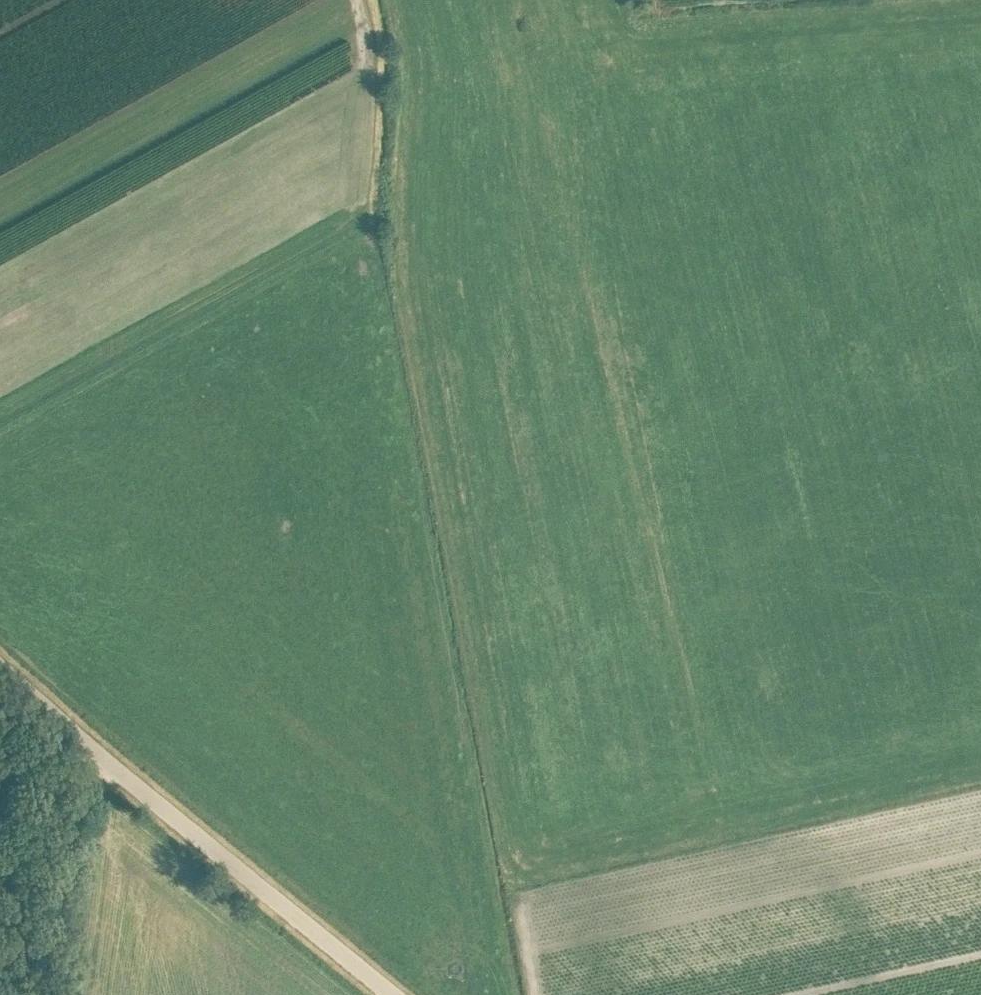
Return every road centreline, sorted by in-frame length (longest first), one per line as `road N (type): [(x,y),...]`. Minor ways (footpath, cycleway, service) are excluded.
road 1 (unclassified): [(397,994),(0,662)]

